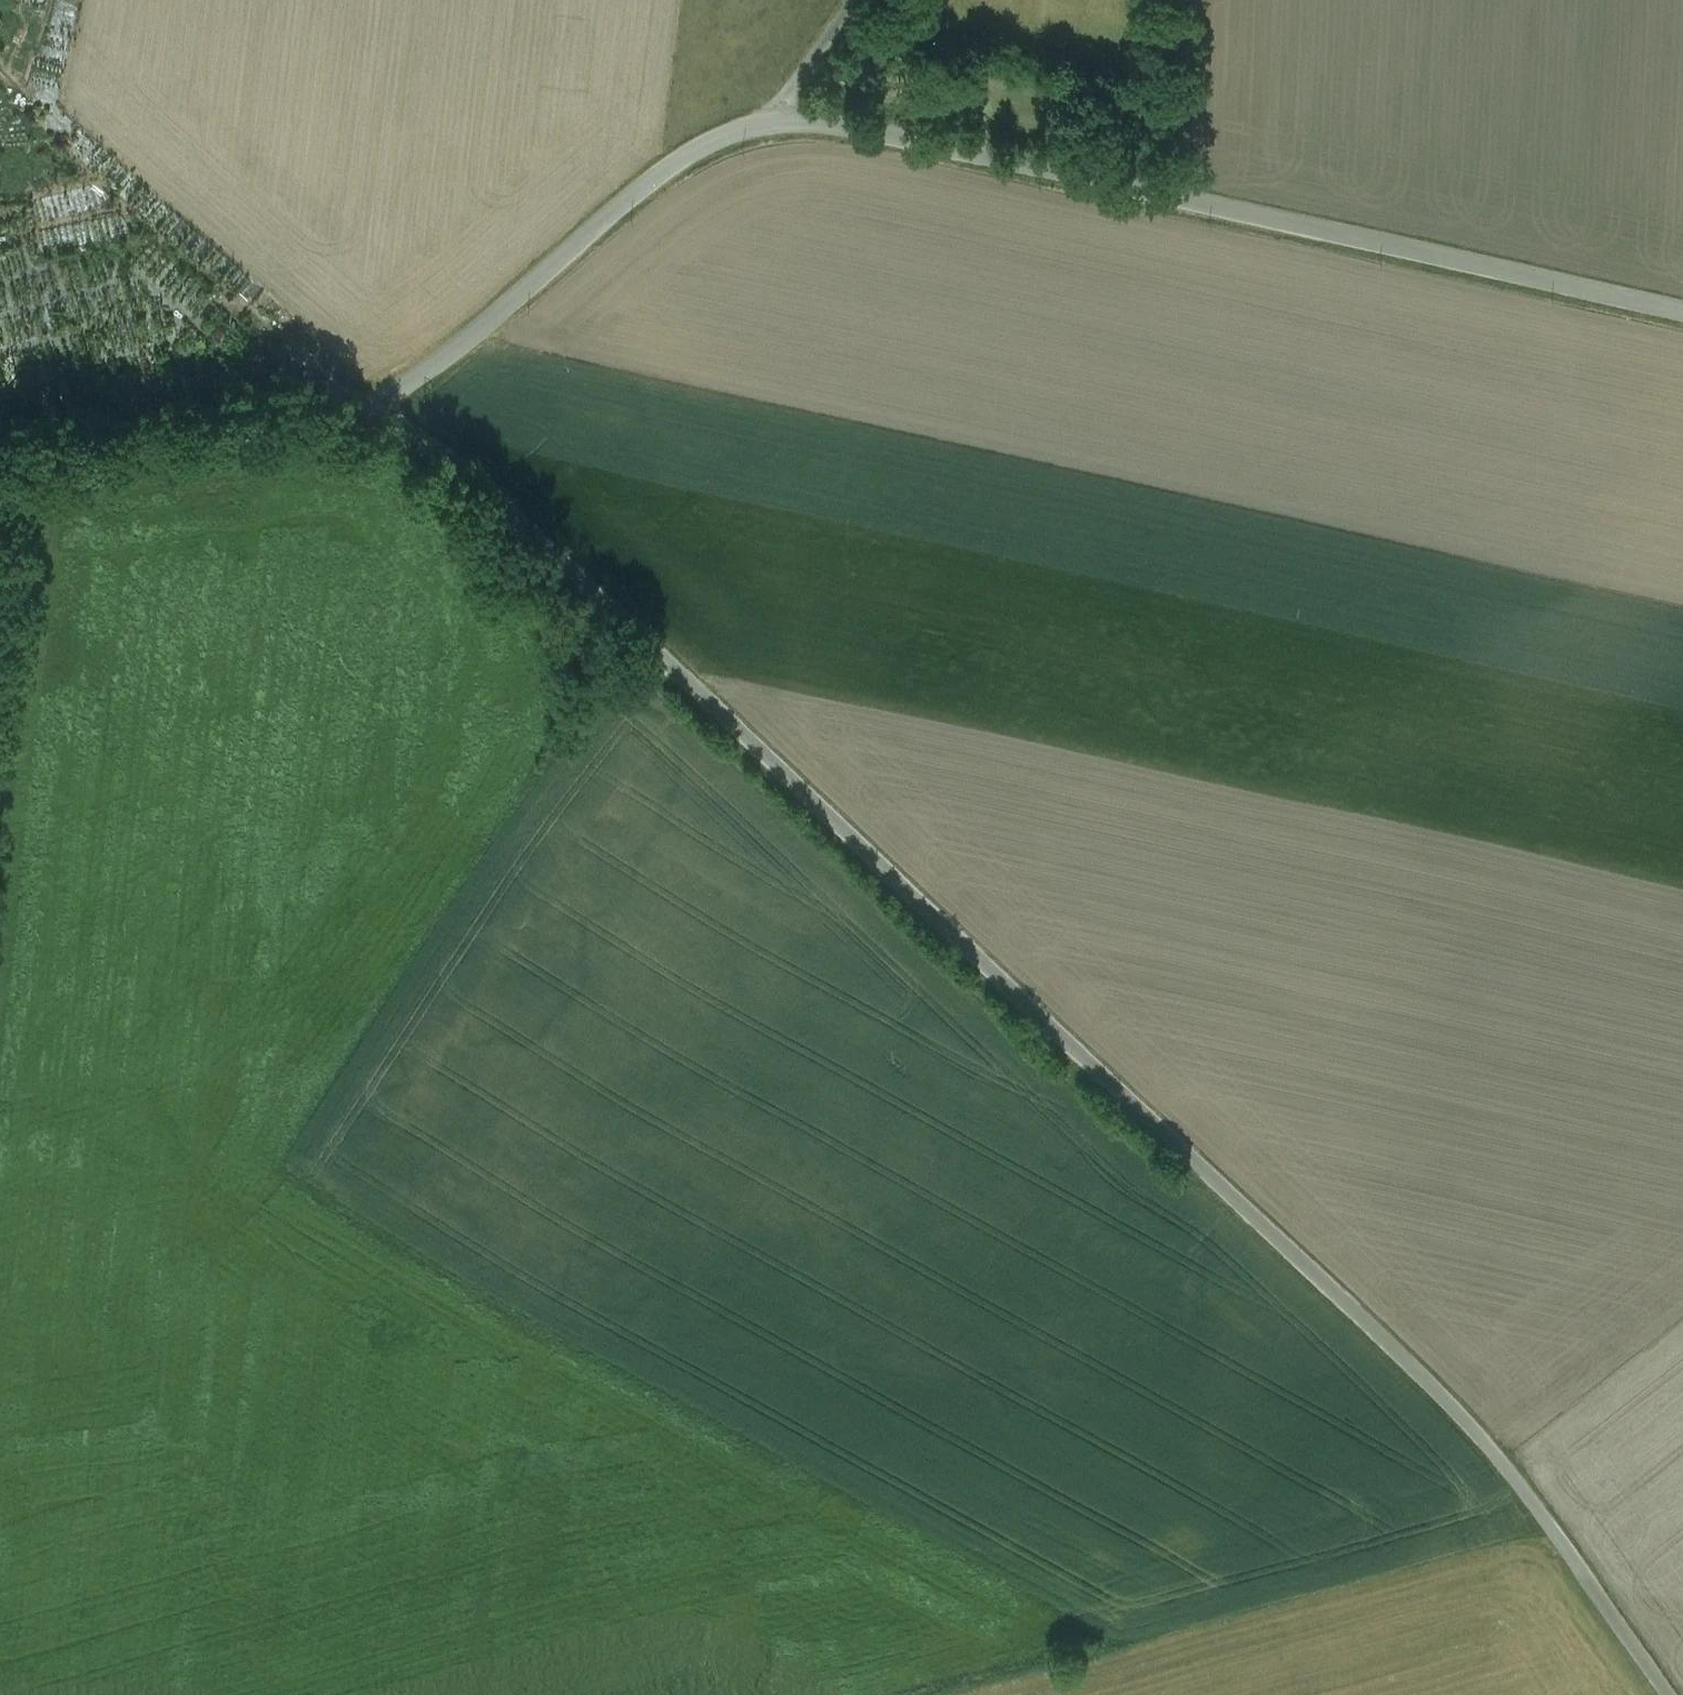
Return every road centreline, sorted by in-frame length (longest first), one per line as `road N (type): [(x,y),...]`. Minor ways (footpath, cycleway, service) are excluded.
road 1 (residential): [(1674,1694),(1471,1409),(439,446),(376,408)]
road 2 (unclassified): [(1682,311),(832,121),(771,119),(704,142),(425,379),(376,408)]
road 3 (track): [(356,411),(179,256),(0,73)]
road 4 (unclassified): [(376,408),(0,472)]

